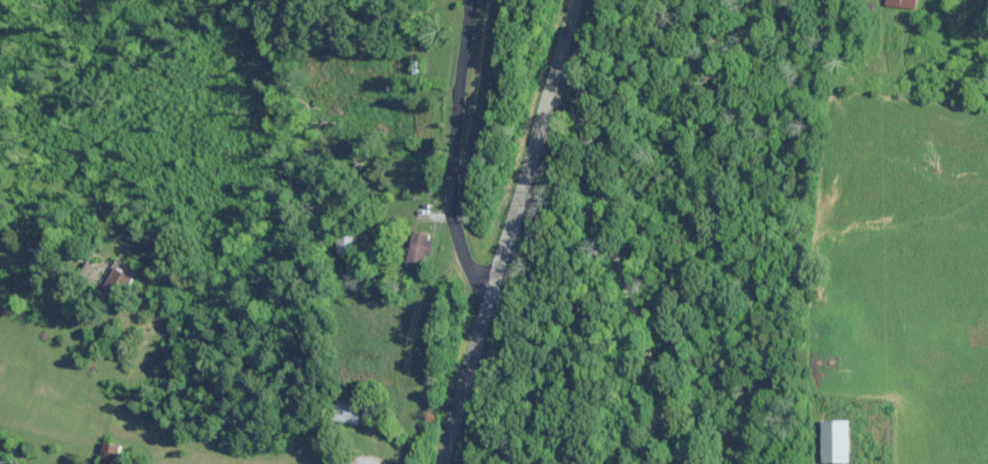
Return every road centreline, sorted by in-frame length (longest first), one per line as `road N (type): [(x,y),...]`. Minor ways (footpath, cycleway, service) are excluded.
road 1 (secondary): [(447,463),(581,0)]
road 2 (residential): [(690,463),(630,322),(562,72)]
road 3 (residential): [(498,279),(468,259),(456,196),(478,0)]

